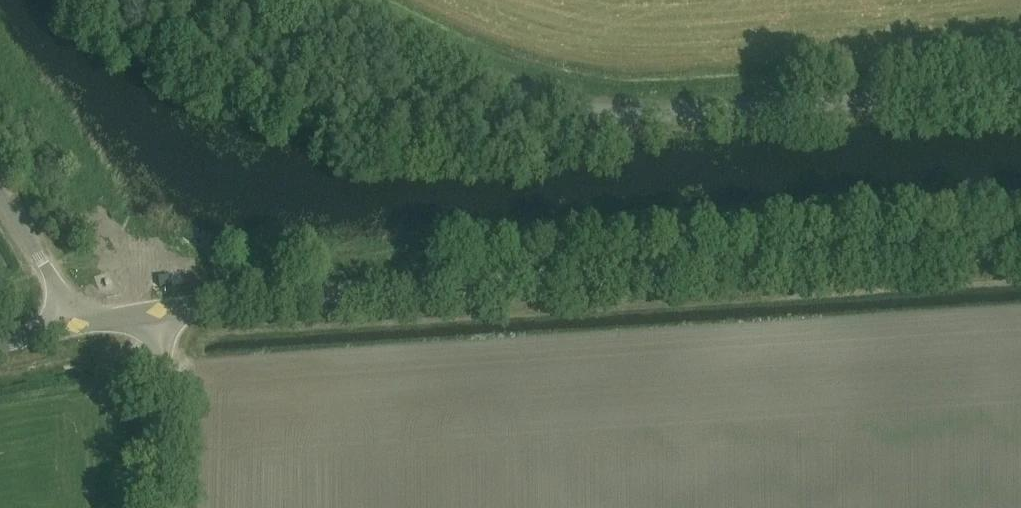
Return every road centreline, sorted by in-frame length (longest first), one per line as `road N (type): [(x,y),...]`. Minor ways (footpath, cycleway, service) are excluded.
road 1 (tertiary): [(163,318),(238,301),(1020,250)]
road 2 (unclassified): [(317,0),(436,63),(542,104),(620,114),(1020,89)]
road 3 (unclassified): [(161,507),(163,318)]
road 4 (unclassified): [(61,325),(55,285),(0,197)]

